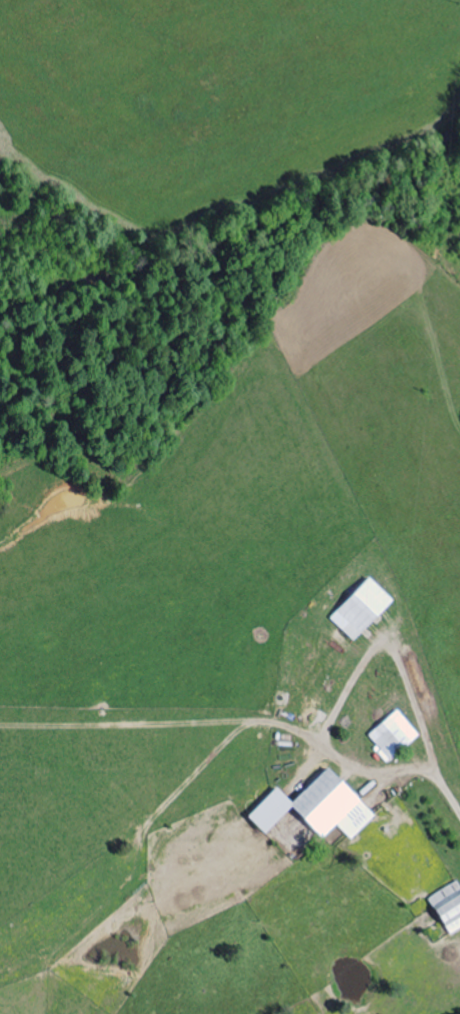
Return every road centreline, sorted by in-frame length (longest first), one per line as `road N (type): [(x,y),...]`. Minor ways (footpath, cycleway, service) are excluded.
road 1 (residential): [(459,803),(409,671)]

